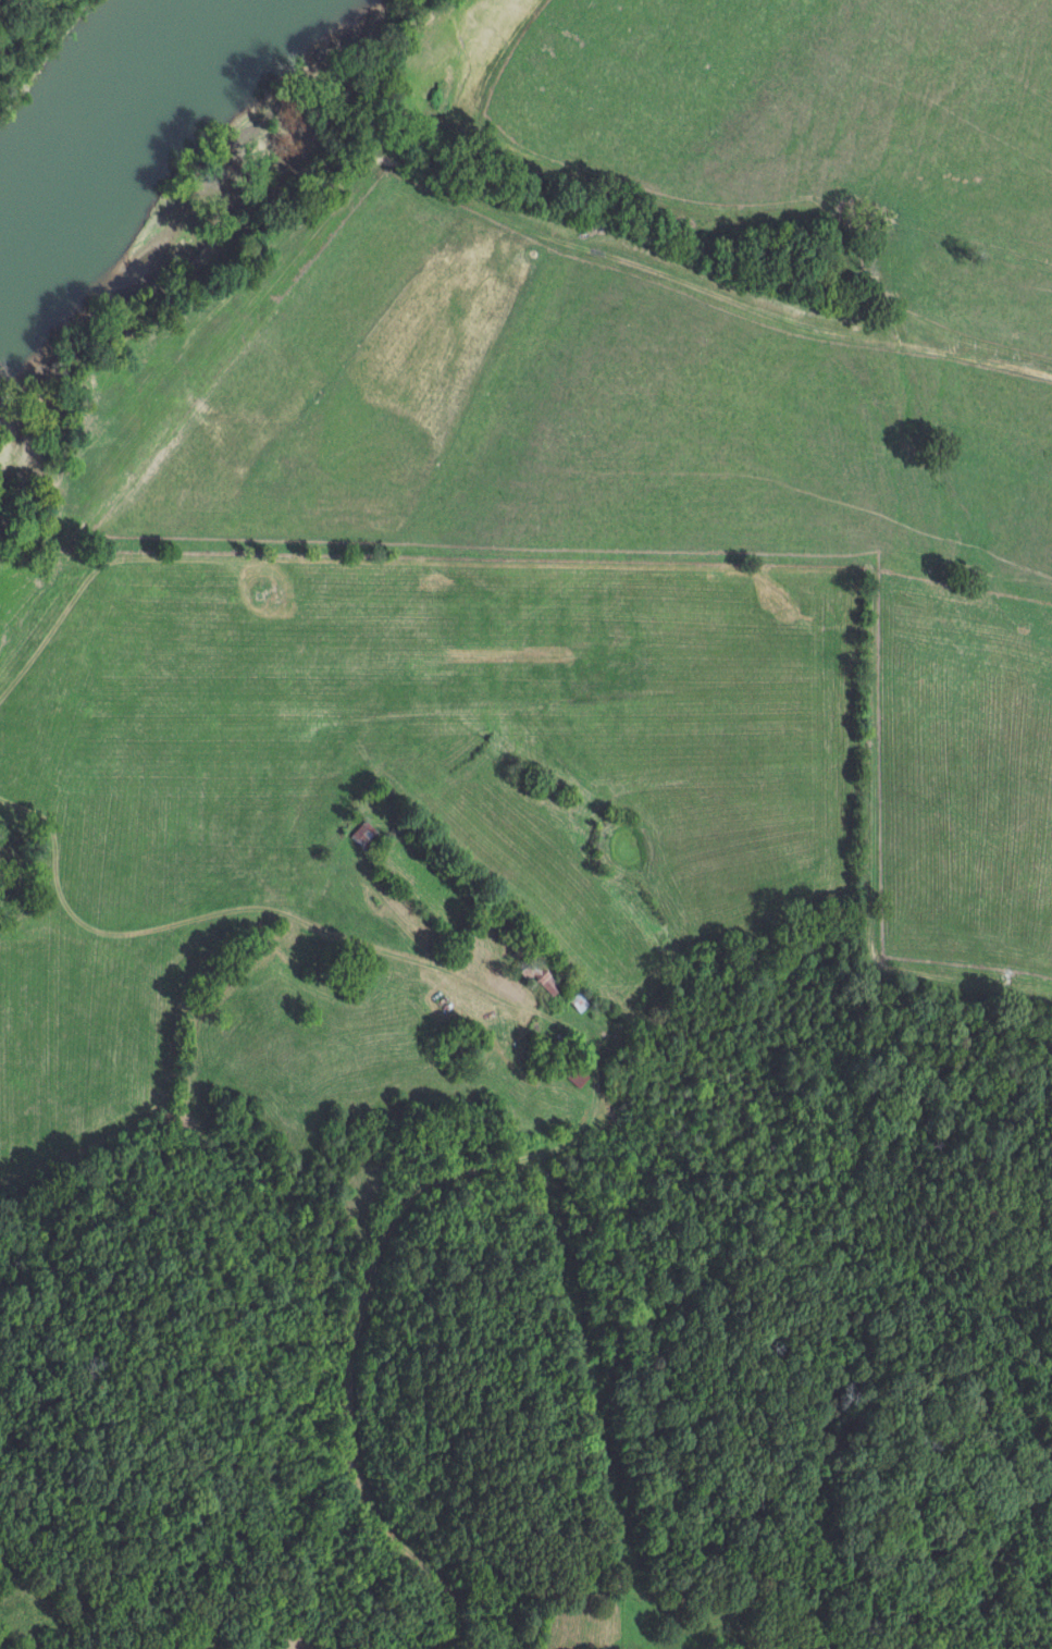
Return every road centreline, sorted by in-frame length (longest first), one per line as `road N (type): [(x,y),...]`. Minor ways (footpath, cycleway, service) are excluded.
road 1 (residential): [(1051,368),(963,347),(903,349),(881,217),(855,196),(789,217),(720,224),(486,144),(468,109),(473,85),(532,0)]

